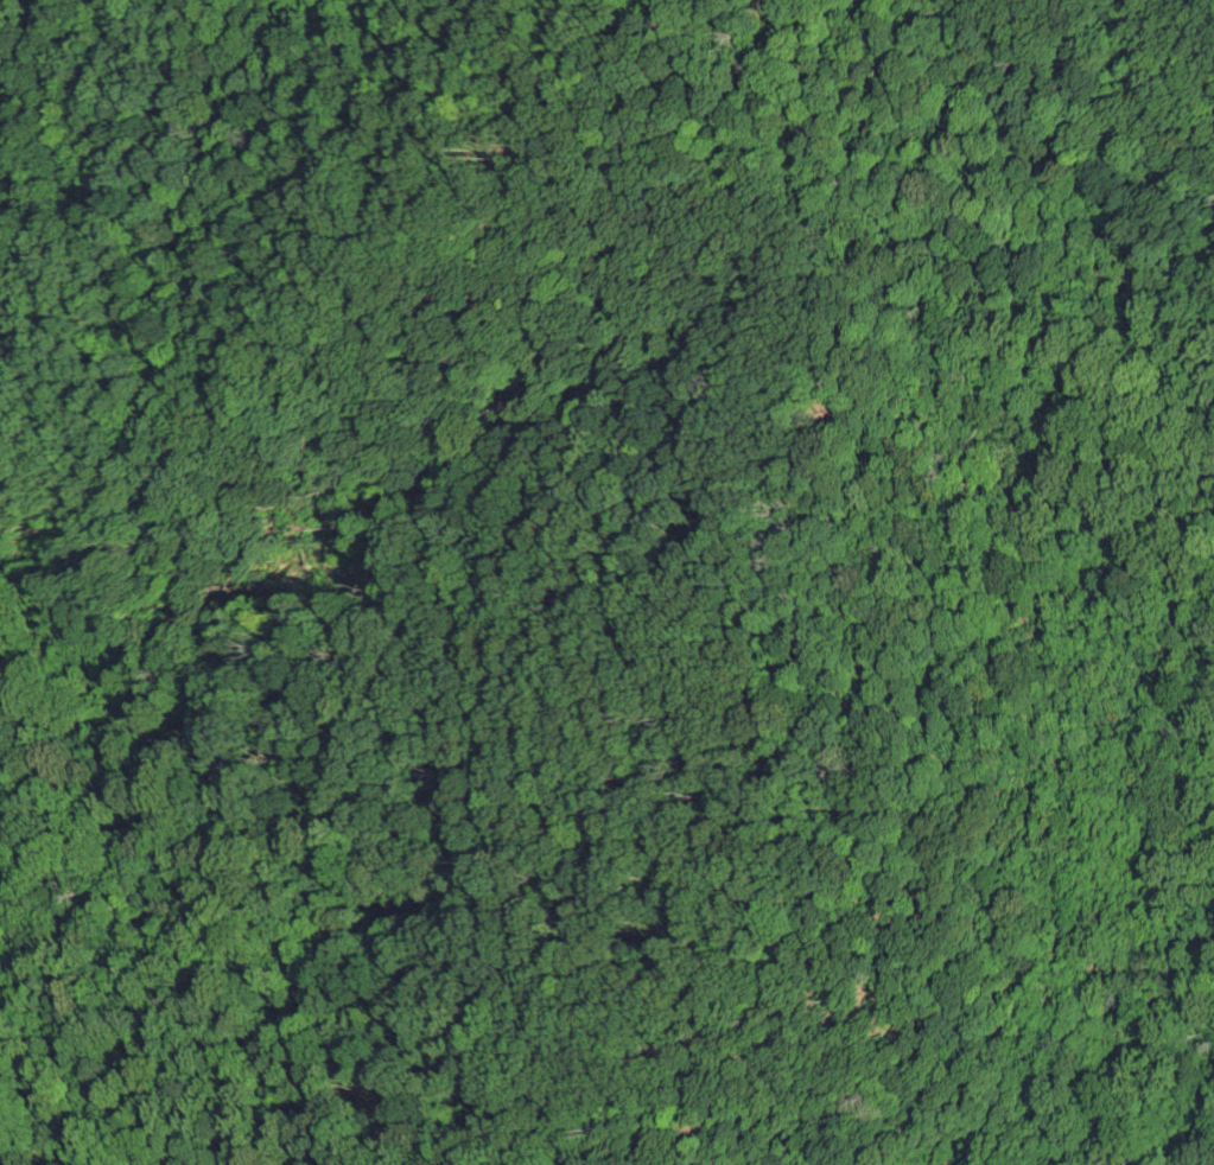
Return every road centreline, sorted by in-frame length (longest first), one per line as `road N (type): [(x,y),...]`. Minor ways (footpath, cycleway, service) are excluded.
road 1 (residential): [(1213,666),(699,896)]

